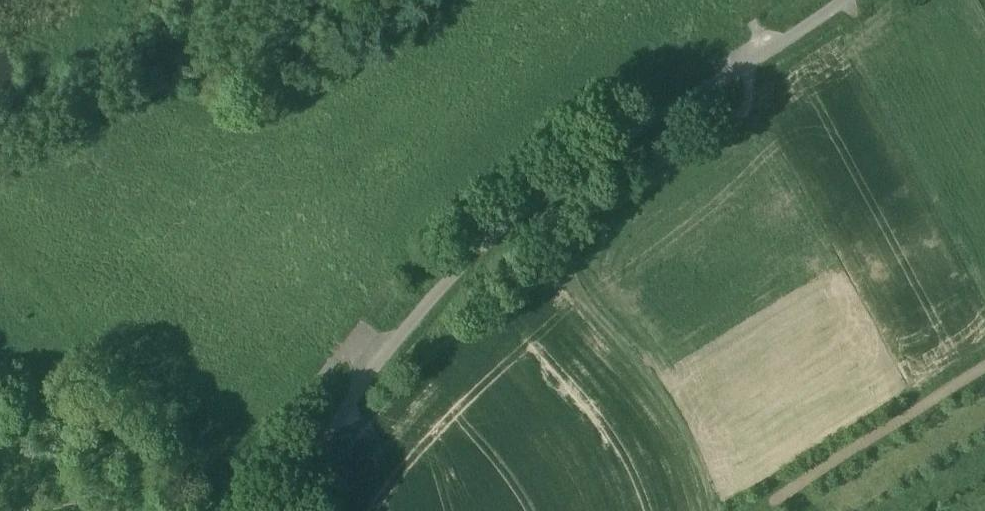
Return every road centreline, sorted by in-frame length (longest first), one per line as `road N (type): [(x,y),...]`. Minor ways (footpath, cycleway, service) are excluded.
road 1 (track): [(839,0),(528,208),(383,350),(276,510)]
road 2 (track): [(749,61),(764,101),(758,128),(646,197),(591,242),(563,278),(692,430),(717,510)]
road 3 (track): [(217,510),(347,347),(383,350)]

